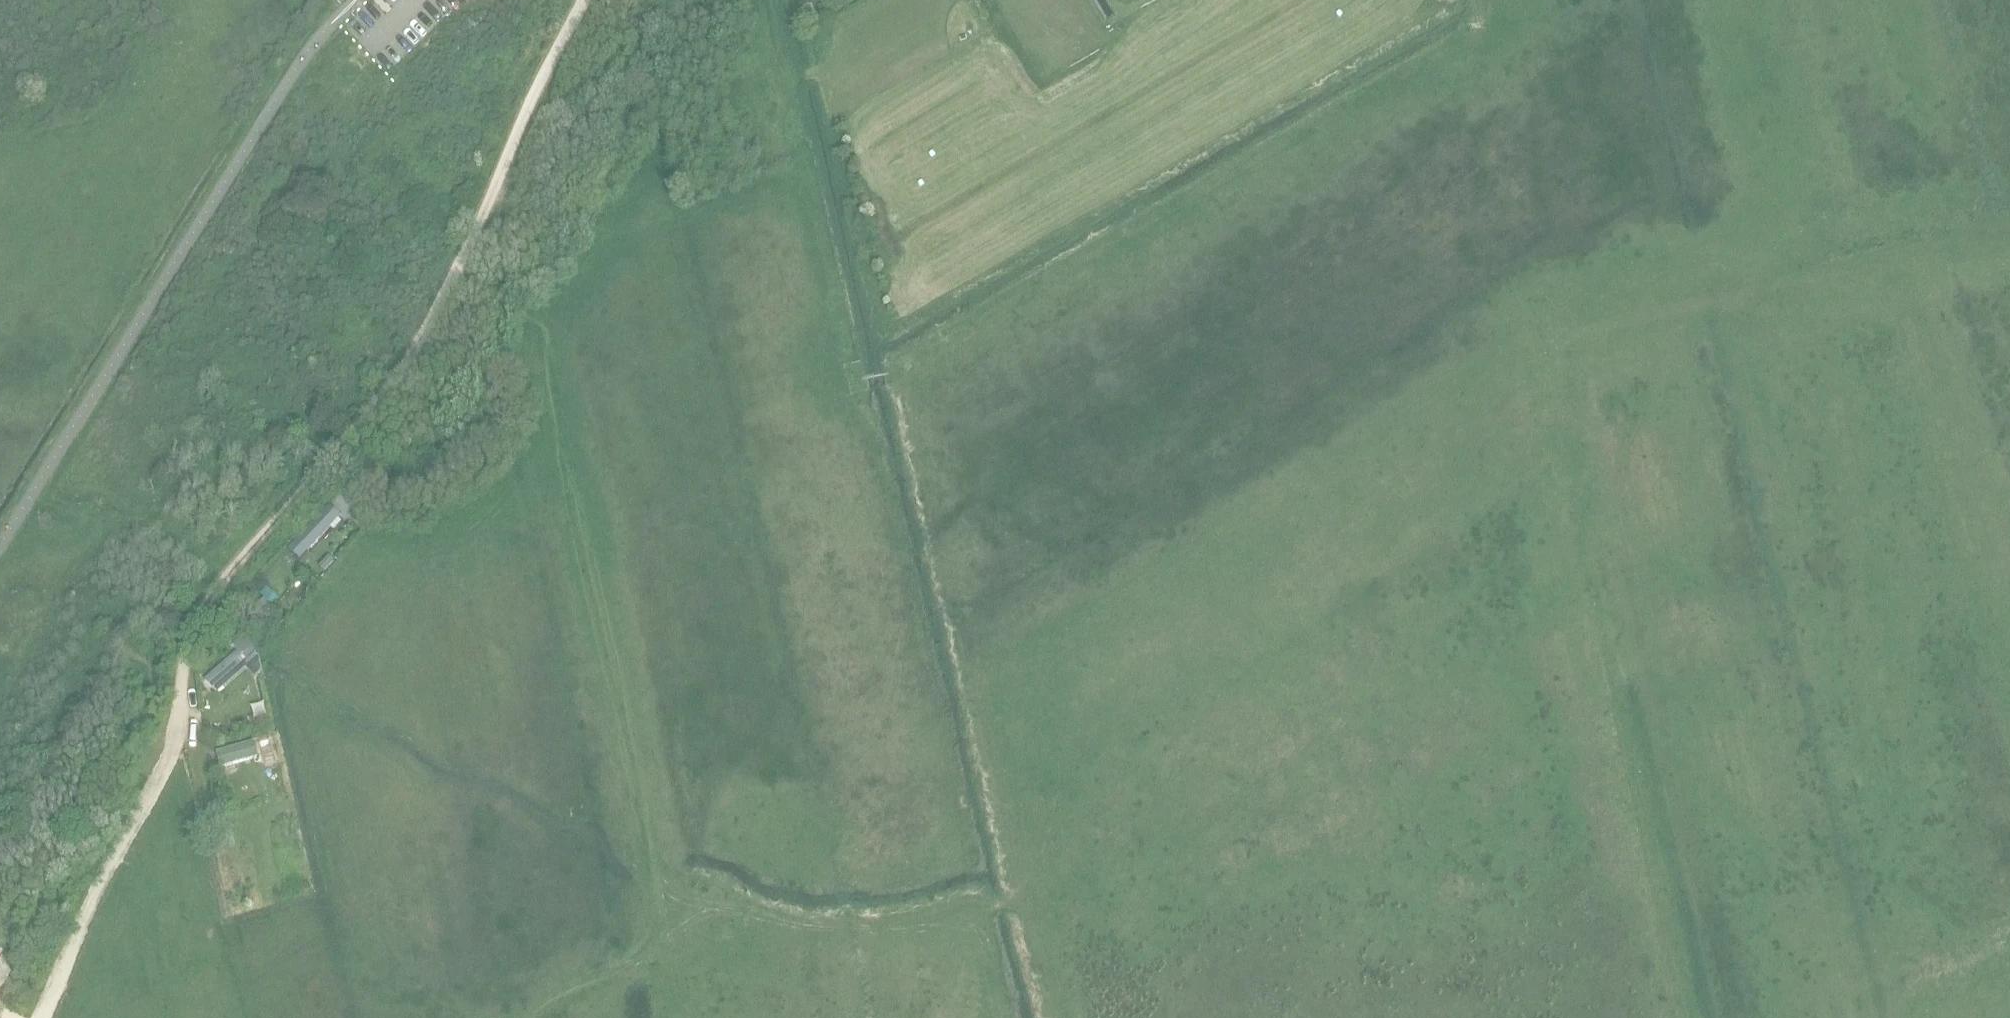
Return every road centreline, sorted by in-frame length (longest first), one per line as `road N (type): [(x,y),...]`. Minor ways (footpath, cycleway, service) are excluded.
road 1 (unclassified): [(42,1017),(169,754),(186,647),(202,612),(424,332),(583,0)]
road 2 (track): [(454,272),(523,308),(652,883),(655,920),(643,955),(616,979),(539,1017)]

